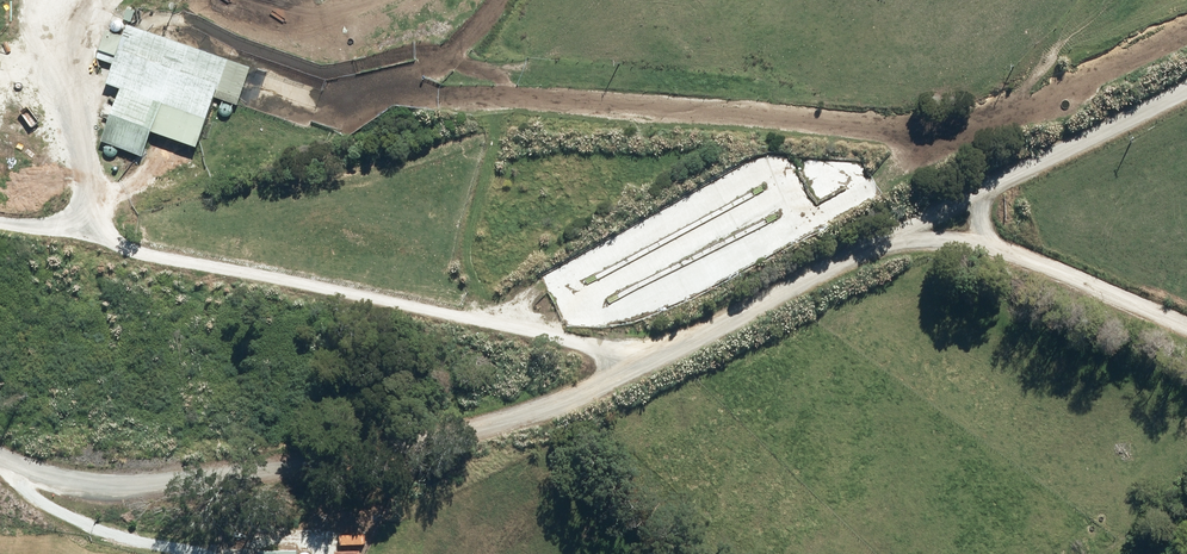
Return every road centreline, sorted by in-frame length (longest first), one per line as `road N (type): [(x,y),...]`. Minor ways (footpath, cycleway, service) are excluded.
road 1 (unclassified): [(0,454),(99,484),(190,483),(488,427),(558,403),(885,237)]
road 2 (track): [(0,223),(645,360)]
road 3 (track): [(79,236),(88,176),(63,17)]
road 4 (unclassified): [(992,185),(1186,90)]
road 5 (residential): [(1186,323),(1000,250)]

